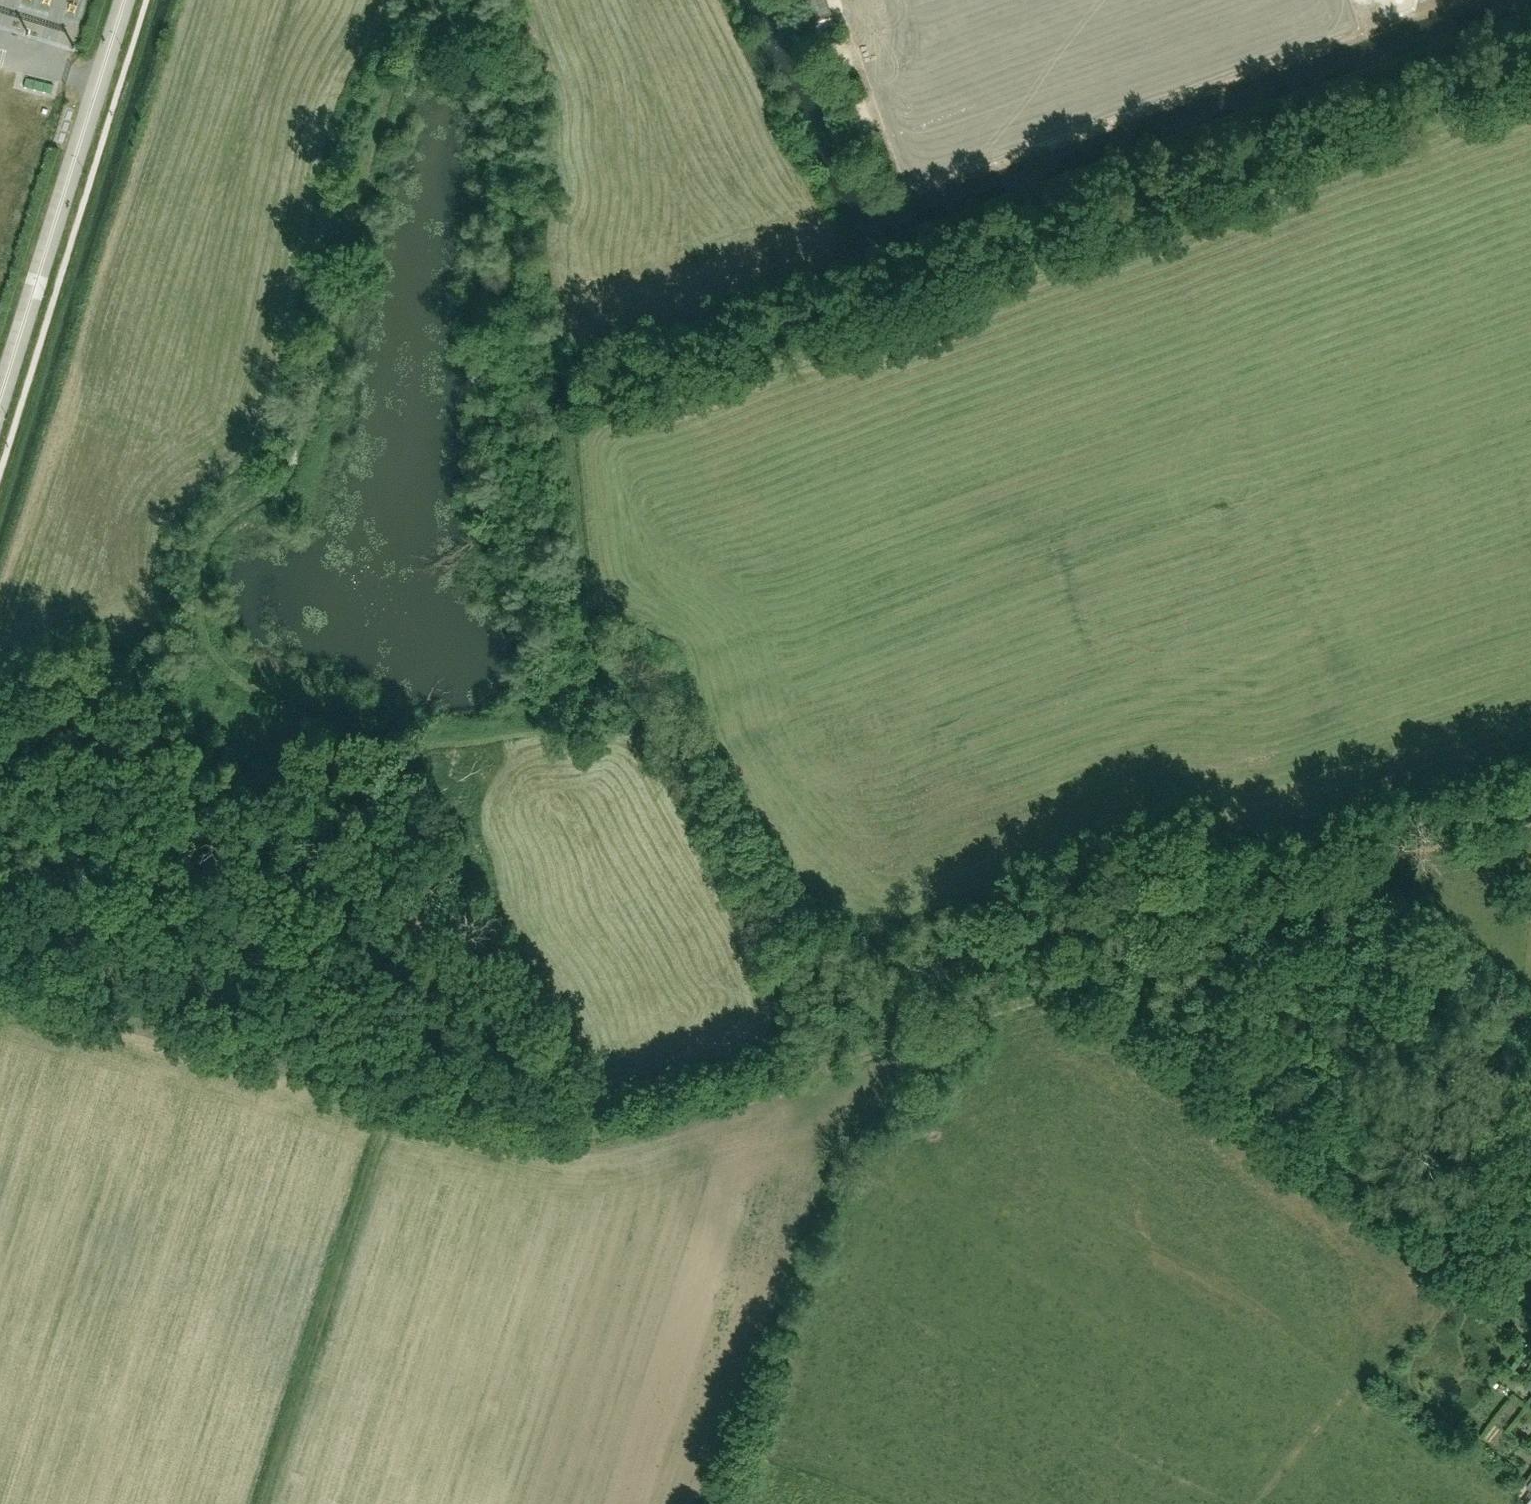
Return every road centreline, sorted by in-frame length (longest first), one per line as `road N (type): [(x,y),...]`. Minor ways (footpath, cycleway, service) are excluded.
road 1 (track): [(257,1503),(390,1102),(424,1100),(559,1133),(600,1134),(1094,985),(1130,993),(1530,1330)]

